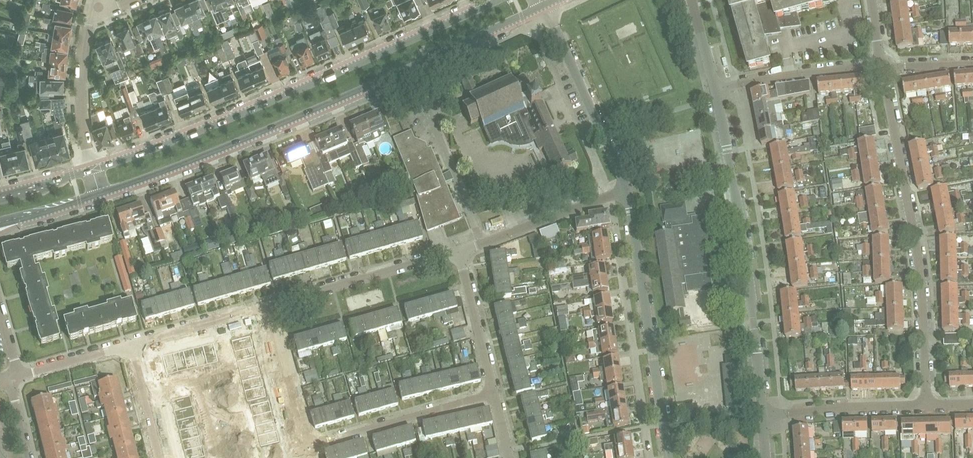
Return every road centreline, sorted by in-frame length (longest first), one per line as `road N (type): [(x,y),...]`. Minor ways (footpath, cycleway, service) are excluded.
road 1 (primary): [(100,194),(329,104),(544,5)]
road 2 (primary): [(500,0),(93,170)]
road 3 (residential): [(926,406),(921,274),(882,68)]
road 4 (residential): [(762,416),(715,89)]
road 5 (residential): [(670,457),(626,191)]
road 6 (residential): [(626,191),(544,5)]
road 7 (residential): [(271,304),(460,251)]
road 8 (residential): [(312,445),(496,394)]
road 9 (residential): [(460,251),(626,191)]
road 10 (residential): [(882,68),(715,89)]
road 11 (residential): [(762,416),(926,406)]
road 12 (residential): [(93,170),(80,93),(89,13)]
road 13 (residential): [(496,394),(460,251)]
road 14 (residential): [(312,445),(271,304)]
road 15 (residential): [(131,345),(271,304)]

